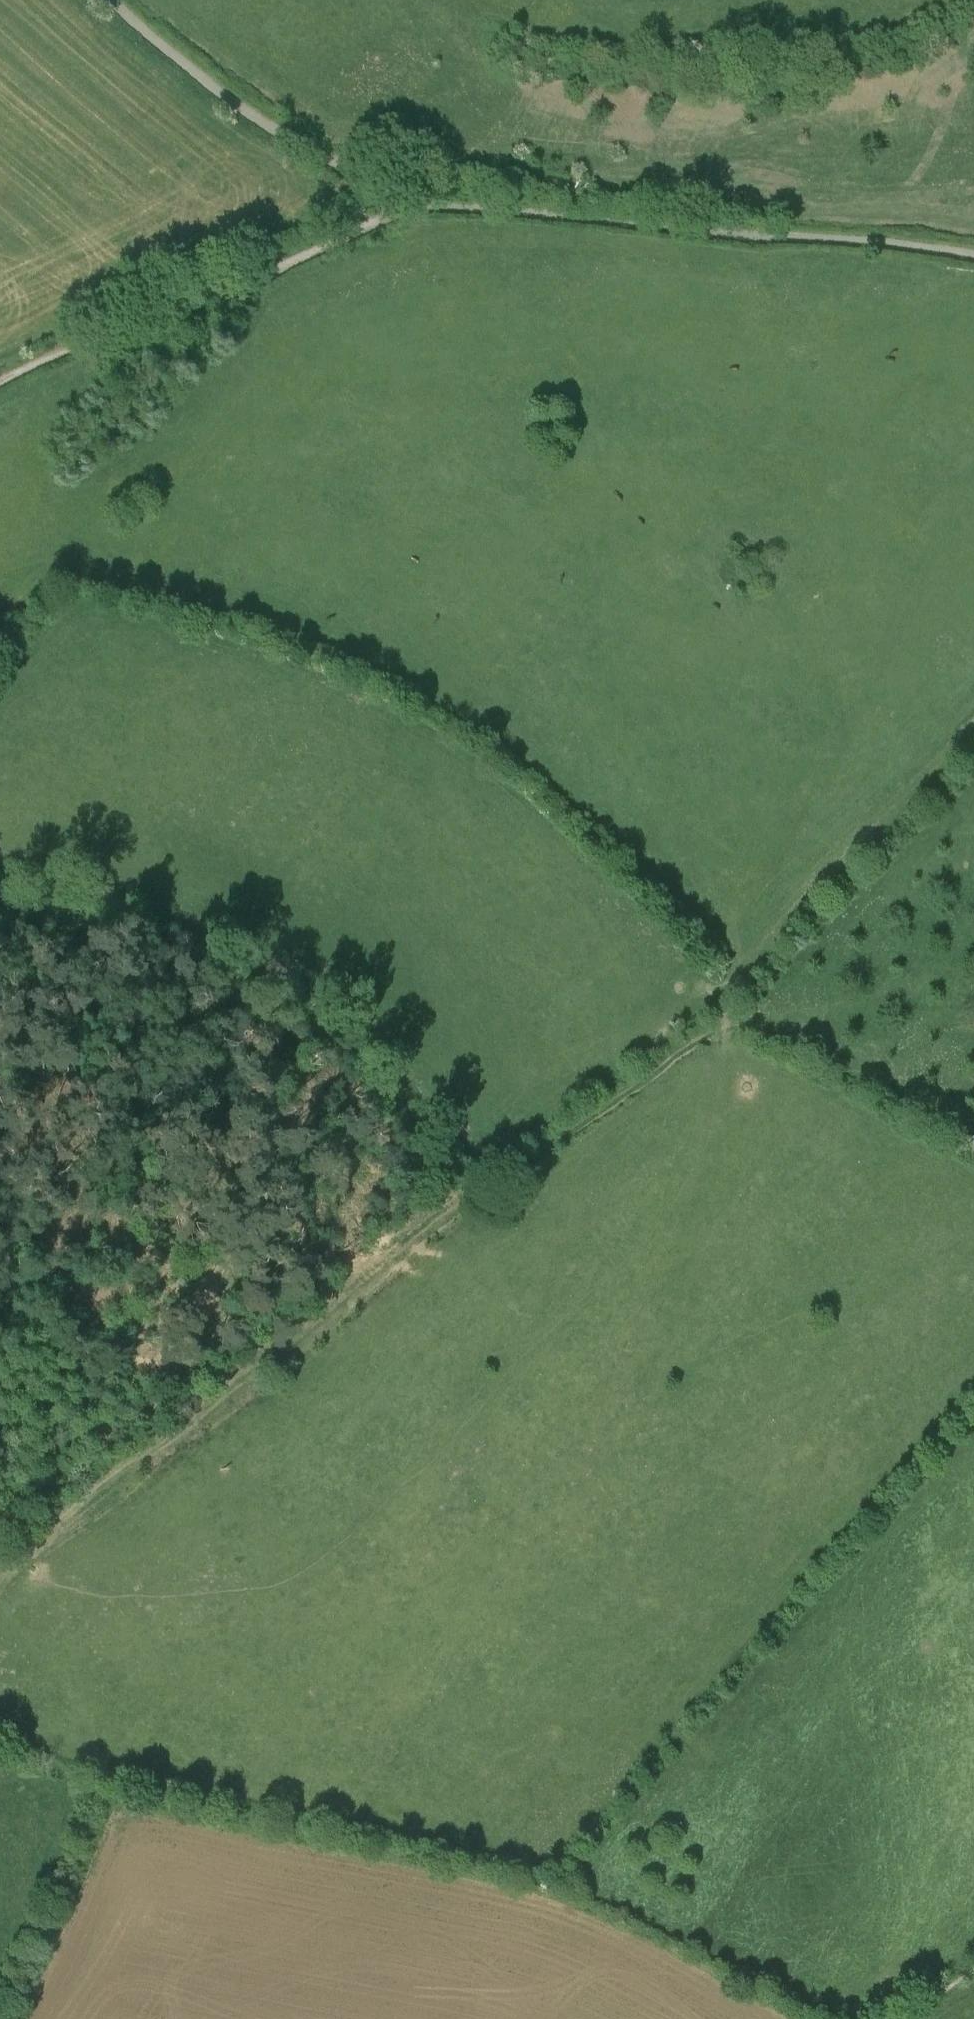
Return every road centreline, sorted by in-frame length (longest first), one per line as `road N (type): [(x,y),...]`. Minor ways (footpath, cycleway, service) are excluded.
road 1 (track): [(412,202),(973,255)]
road 2 (track): [(0,380),(412,202)]
road 3 (track): [(111,0),(240,107),(412,202)]

